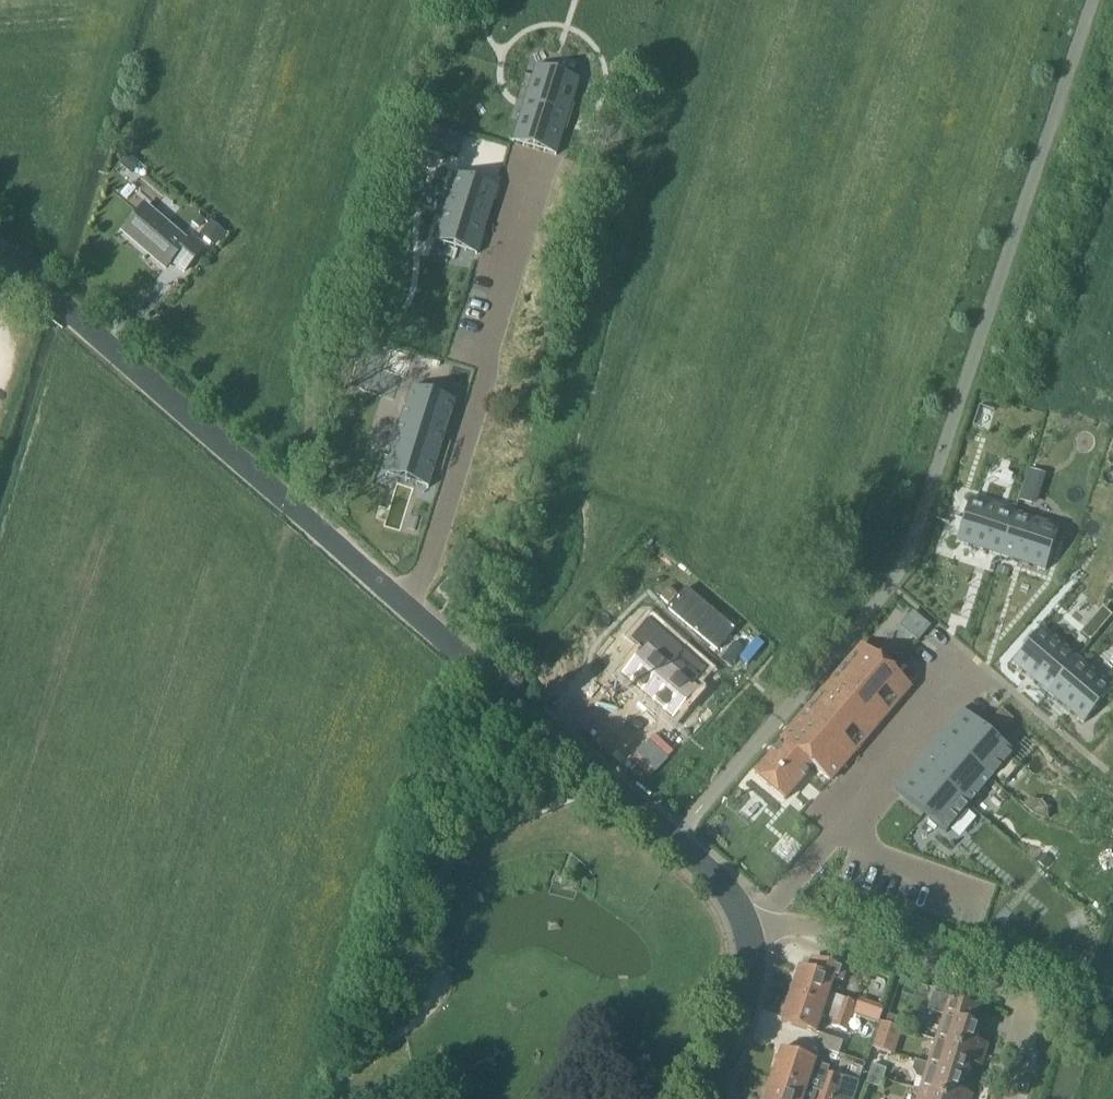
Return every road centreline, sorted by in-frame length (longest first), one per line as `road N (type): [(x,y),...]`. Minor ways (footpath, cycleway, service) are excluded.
road 1 (tertiary): [(745,934),(722,886),(674,837),(0,252)]
road 2 (residential): [(1008,1098),(1038,1005),(803,925),(745,934)]
road 3 (residential): [(840,823),(977,664)]
road 4 (tertiary): [(707,1098),(745,980),(745,934)]
road 5 (residential): [(840,823),(872,853),(987,893)]
road 6 (residential): [(745,934),(840,823)]

